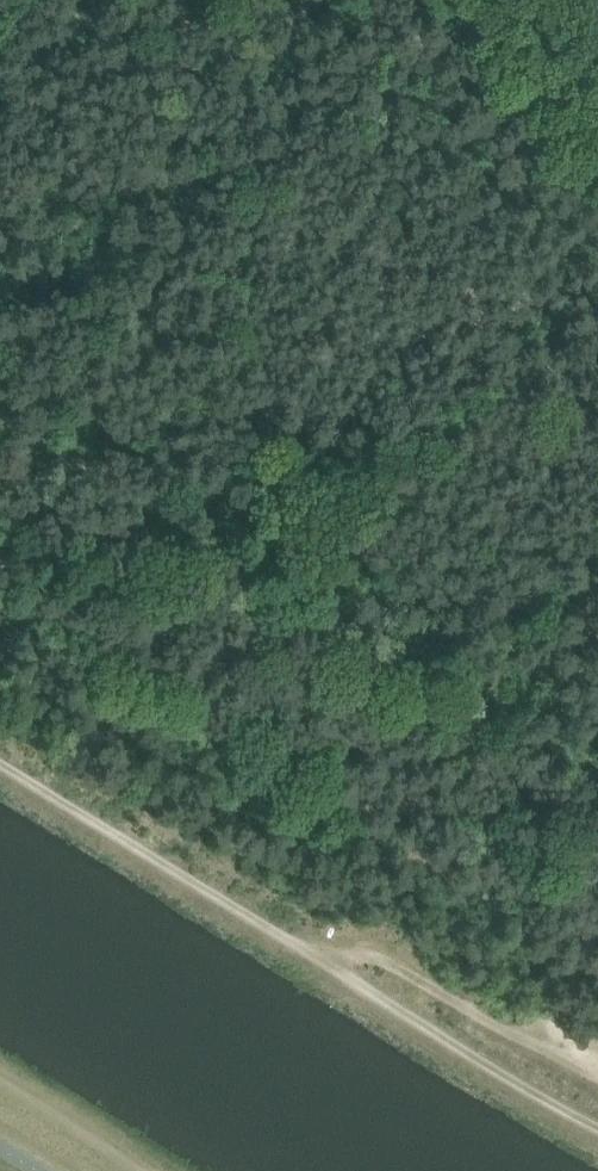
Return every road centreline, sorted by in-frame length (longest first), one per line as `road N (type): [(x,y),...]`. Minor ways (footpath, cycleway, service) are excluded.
road 1 (track): [(0,761),(597,1129)]

